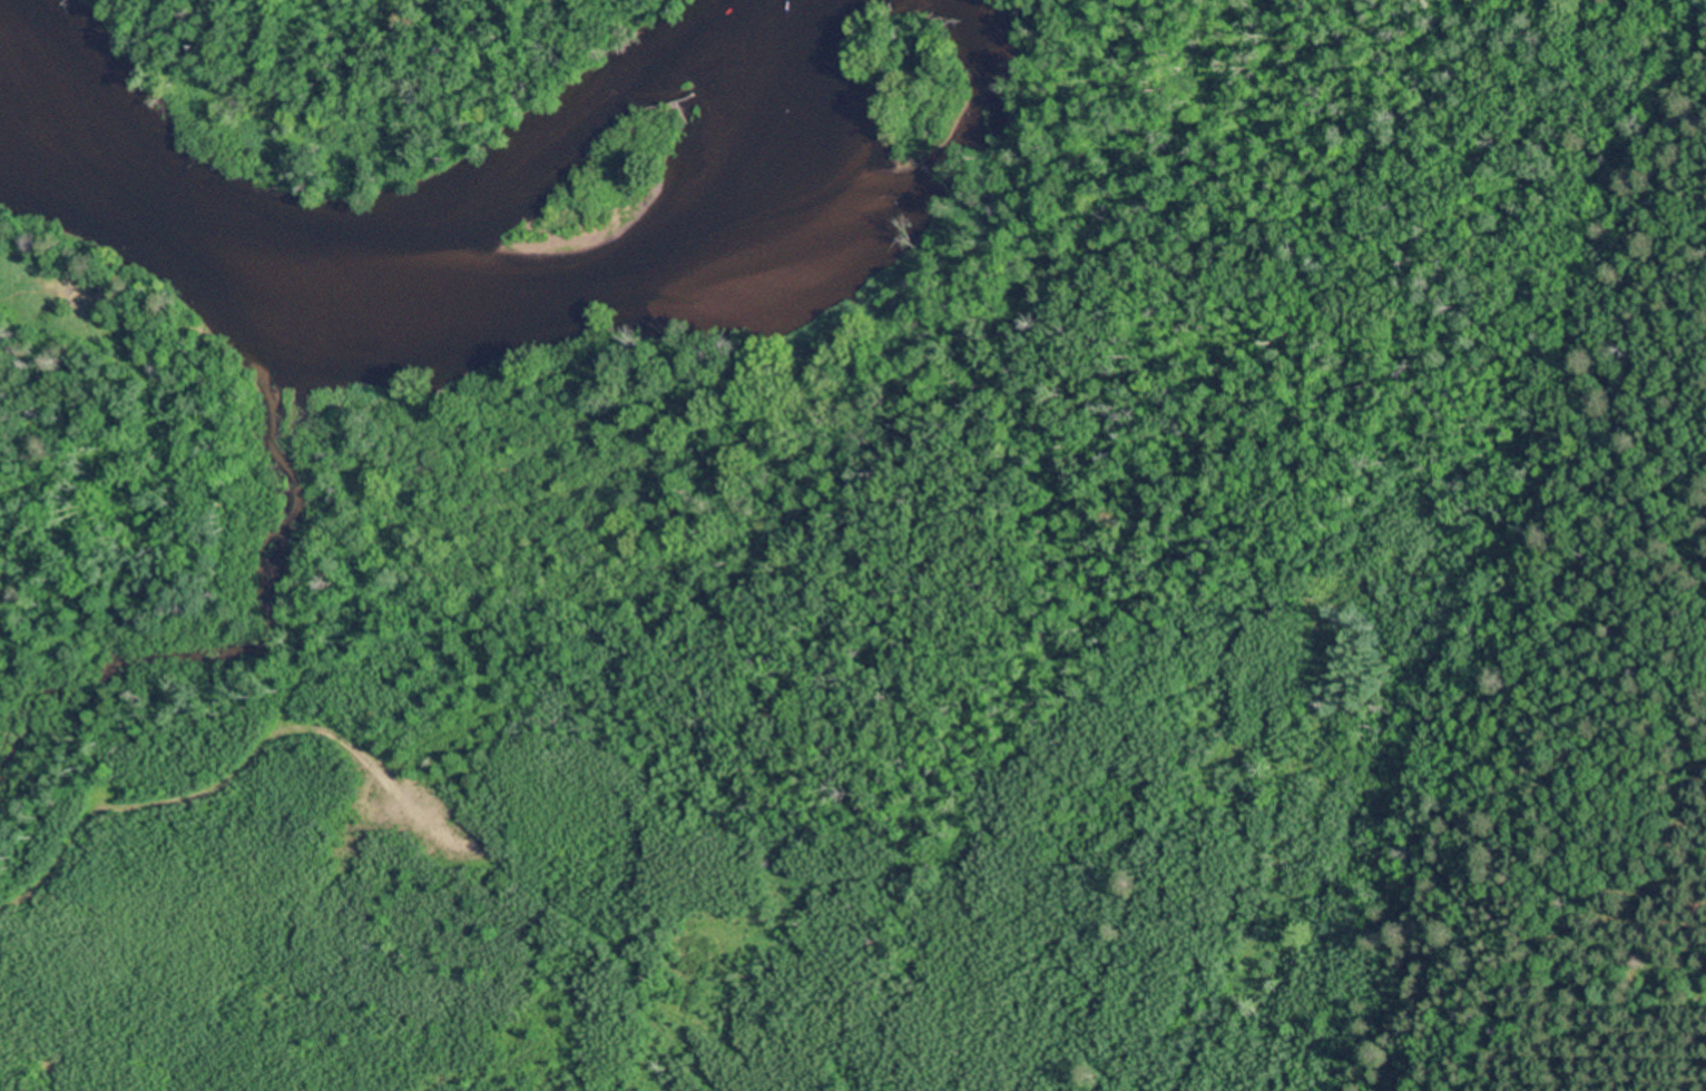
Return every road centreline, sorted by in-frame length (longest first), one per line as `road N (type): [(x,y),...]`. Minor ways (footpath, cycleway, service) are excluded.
road 1 (track): [(0,925),(88,837),(179,808),(256,770),(303,727),(402,754)]

